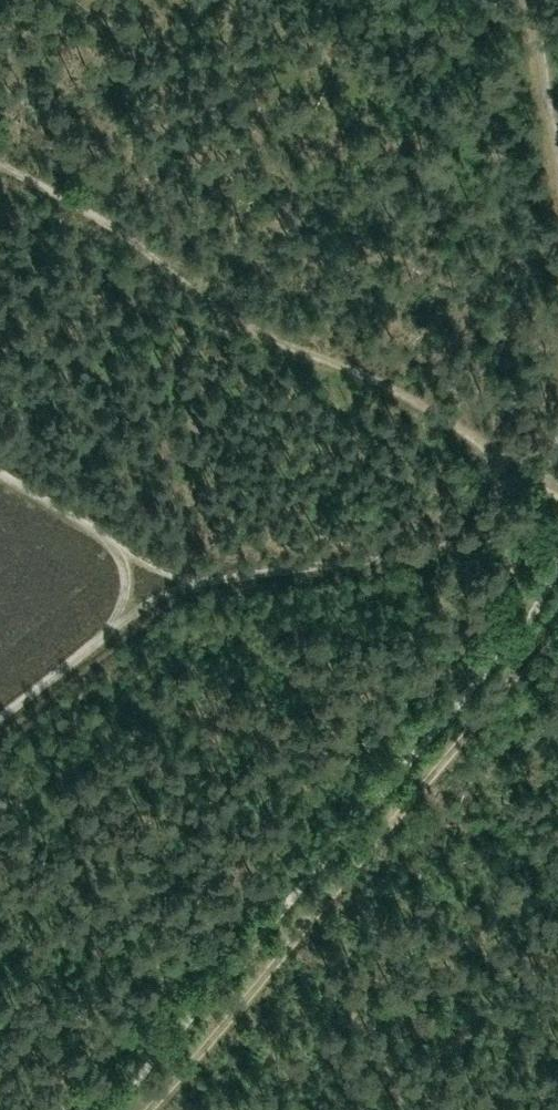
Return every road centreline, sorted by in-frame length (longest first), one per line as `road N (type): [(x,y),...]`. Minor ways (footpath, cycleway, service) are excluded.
road 1 (track): [(557,497),(369,377),(230,313),(0,170)]
road 2 (track): [(145,1109),(557,625)]
road 3 (track): [(155,584),(221,581),(464,539),(483,524),(504,466)]
road 4 (track): [(0,476),(110,541),(155,584),(0,716)]
road 5 (track): [(533,0),(557,155)]

